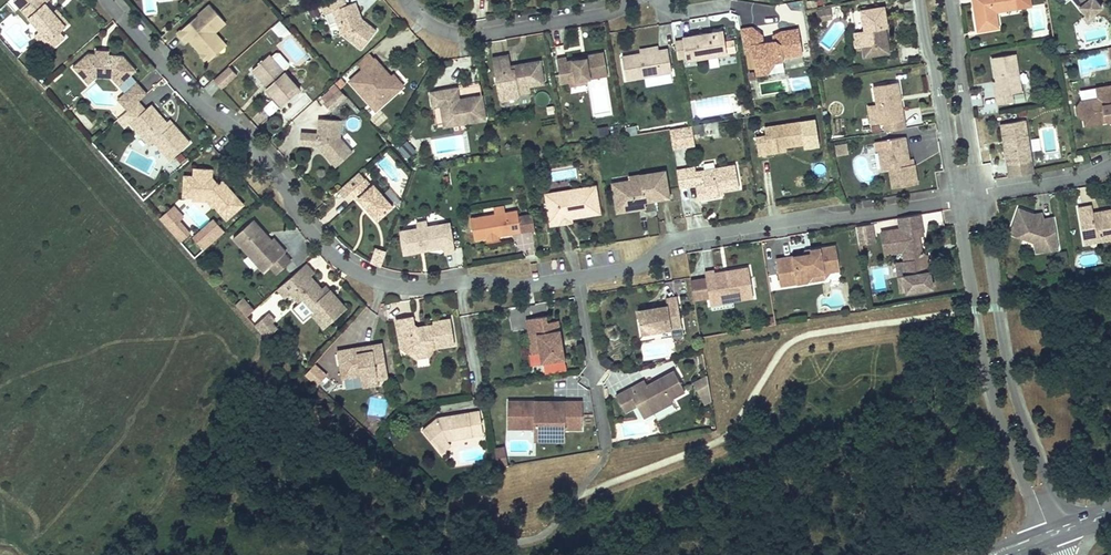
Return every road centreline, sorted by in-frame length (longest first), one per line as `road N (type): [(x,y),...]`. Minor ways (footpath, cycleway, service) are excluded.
road 1 (residential): [(105,0),(190,97),(271,166),(292,210),(351,271),(412,288),(578,278)]
road 2 (residential): [(578,278),(632,269),(686,238),(955,201)]
road 3 (residential): [(955,201),(988,381),(1045,540)]
road 4 (residential): [(1068,531),(1021,413),(980,197)]
road 5 (residential): [(406,0),(427,24),(460,36),(610,14),(633,0)]
road 6 (residential): [(919,0),(955,201)]
road 7 (residential): [(980,197),(949,0)]
road 8 (residential): [(980,197),(1078,181),(1110,166)]

